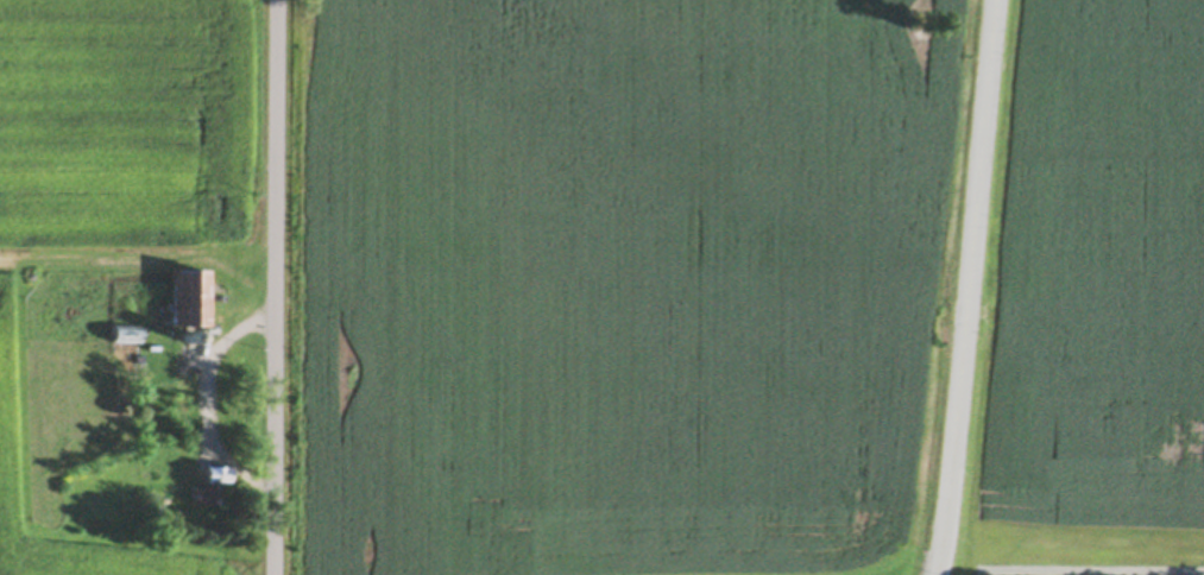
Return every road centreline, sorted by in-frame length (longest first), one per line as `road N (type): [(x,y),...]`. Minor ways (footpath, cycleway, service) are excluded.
road 1 (primary): [(999,0),(939,574)]
road 2 (residential): [(278,574),(279,0)]

